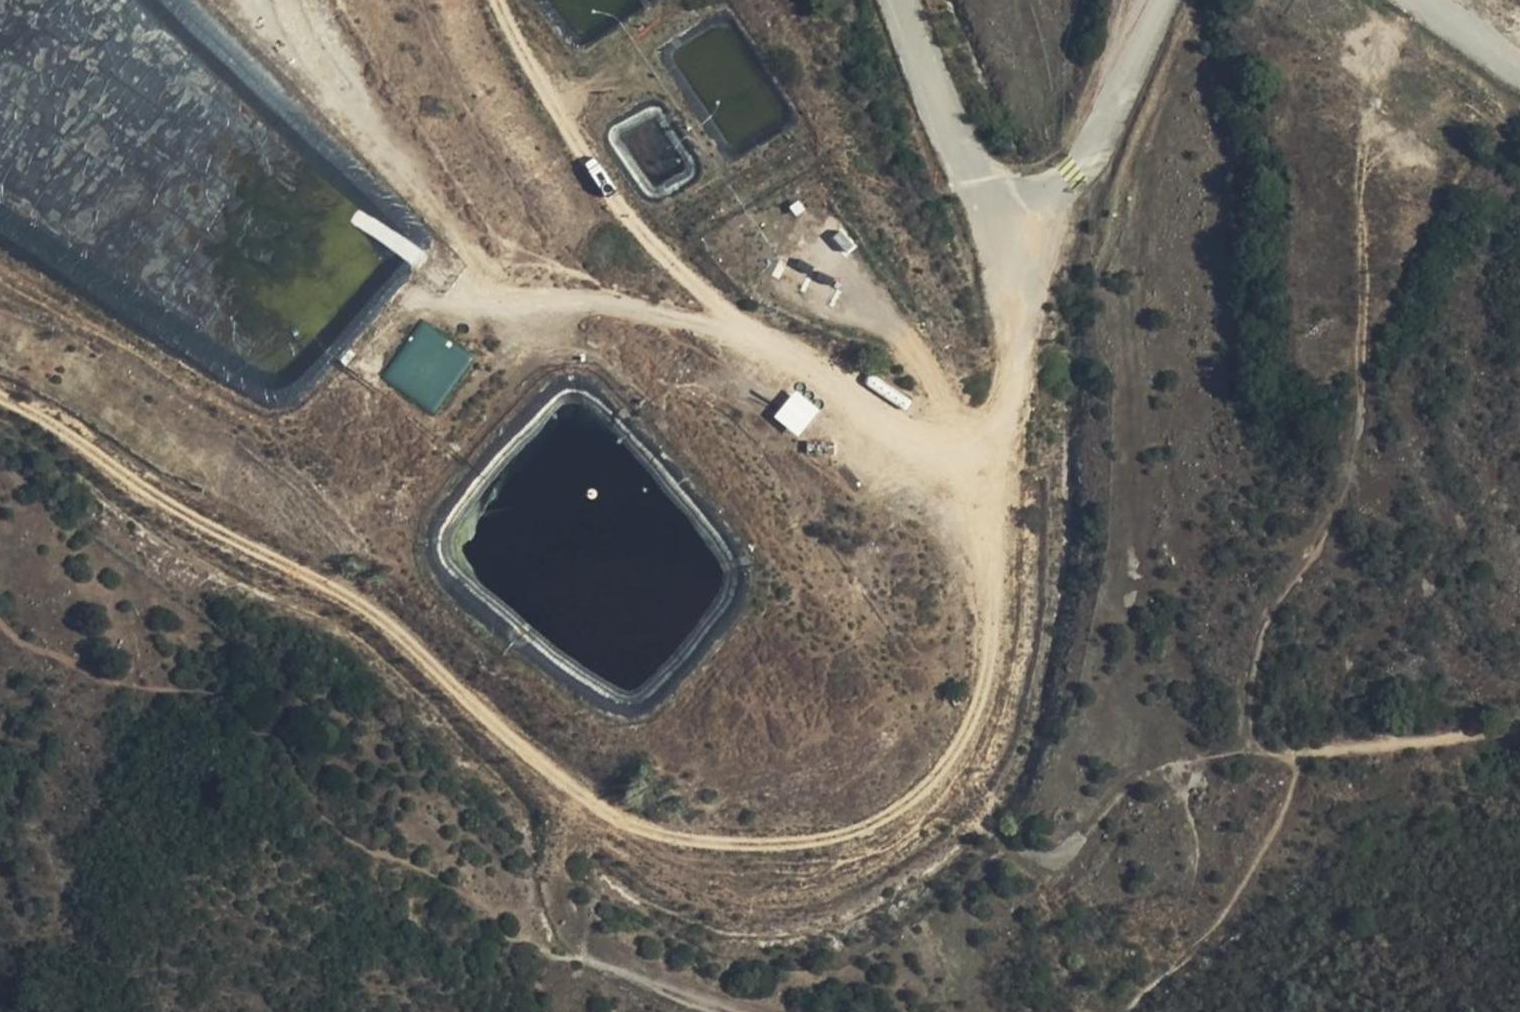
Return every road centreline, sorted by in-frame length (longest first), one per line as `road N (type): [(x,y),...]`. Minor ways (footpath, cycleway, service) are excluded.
road 1 (track): [(1519,718),(1197,752),(1147,774),(1067,853),(1040,858),(1001,845),(947,786)]
road 2 (track): [(585,819),(562,848),(555,883),(561,918),(594,959),(720,1011)]

